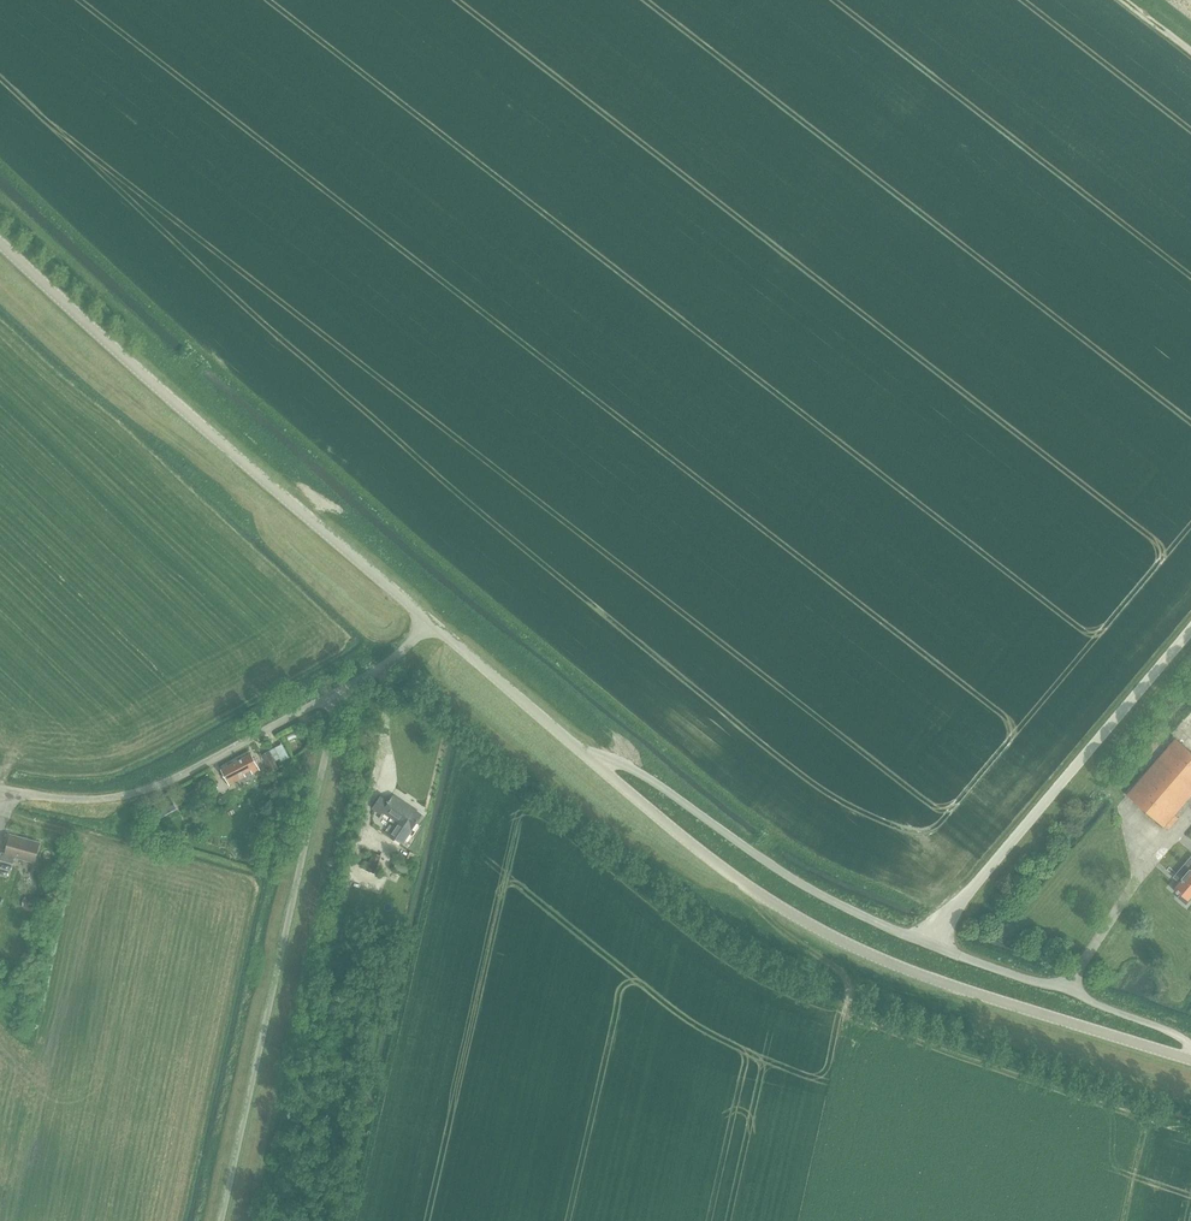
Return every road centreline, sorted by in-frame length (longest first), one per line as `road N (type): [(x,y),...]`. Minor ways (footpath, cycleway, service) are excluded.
road 1 (unclassified): [(1190,1059),(986,997),(830,935),(755,889),(429,620)]
road 2 (unclassified): [(429,620),(0,237)]
road 3 (unclassified): [(338,691),(220,1220)]
road 4 (unclassified): [(338,691),(135,793),(76,799),(0,788)]

